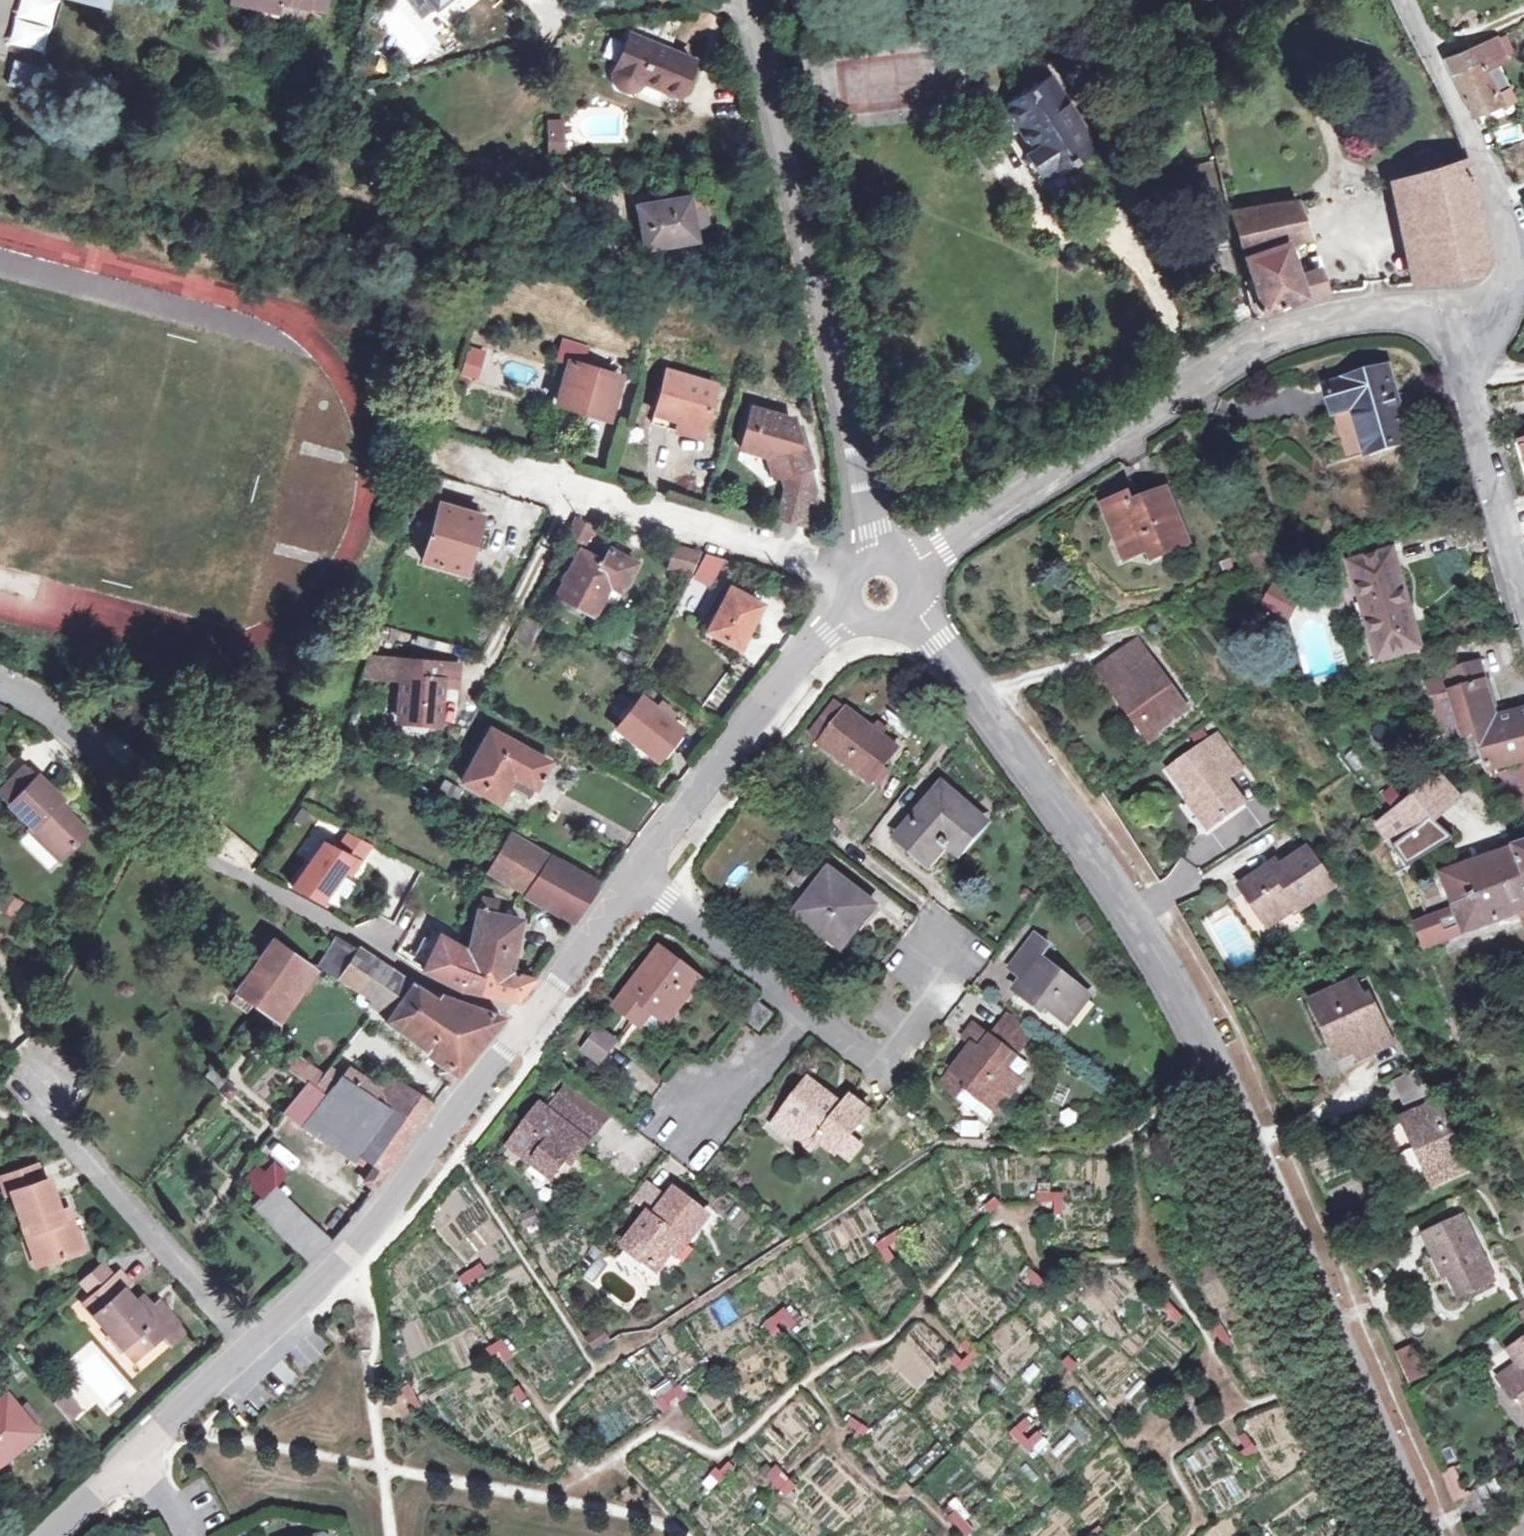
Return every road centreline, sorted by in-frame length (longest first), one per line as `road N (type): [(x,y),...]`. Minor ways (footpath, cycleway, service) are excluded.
road 1 (residential): [(1435,1535),(1206,1027),(939,642)]
road 2 (residential): [(535,1012),(424,977),(152,813),(66,724),(0,688)]
road 3 (tertiary): [(535,1012),(344,1264),(129,1466)]
road 4 (residential): [(945,550),(1284,329),(1398,313),(1457,345)]
road 5 (tertiary): [(870,529),(755,0)]
road 6 (residential): [(1457,345),(1497,292),(1507,225),(1401,0)]
road 7 (tertiary): [(826,633),(632,879)]
road 8 (residential): [(1523,602),(1457,345)]
road 9 (residential): [(802,1008),(872,1061),(951,959)]
road 10 (residential): [(632,879),(802,1008)]
road 11 (tertiary): [(632,879),(535,1012)]
road 12 (residential): [(802,1008),(704,1125)]

